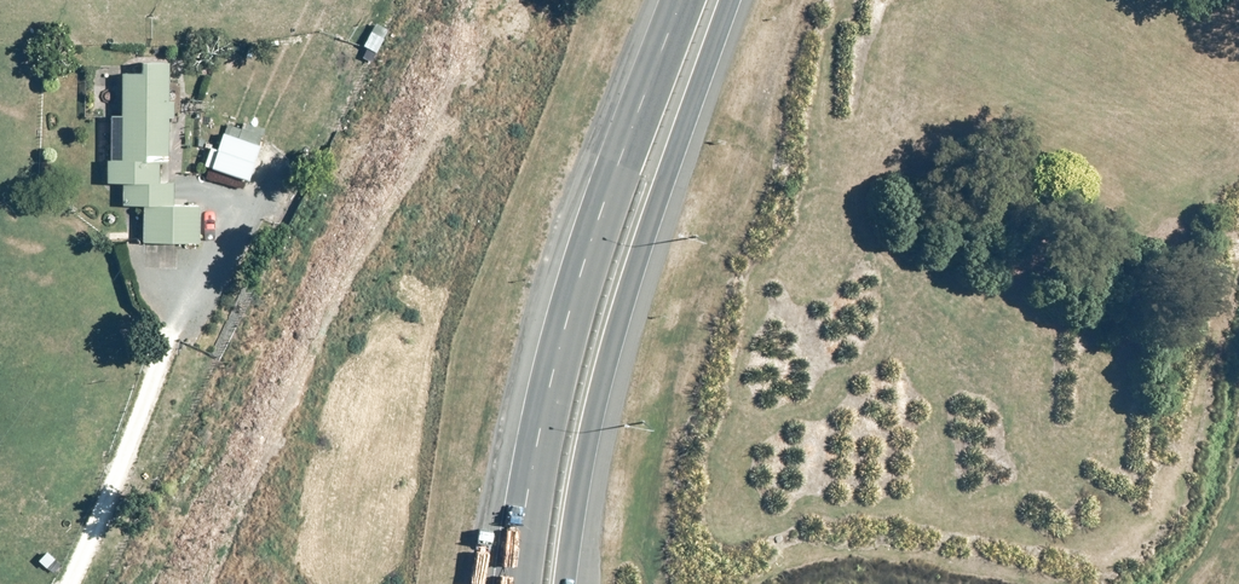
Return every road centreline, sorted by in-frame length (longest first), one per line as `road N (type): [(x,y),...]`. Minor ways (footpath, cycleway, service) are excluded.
road 1 (trunk): [(516,583),(565,320),(684,0)]
road 2 (trunk): [(728,0),(620,318),(592,419),(565,583)]

